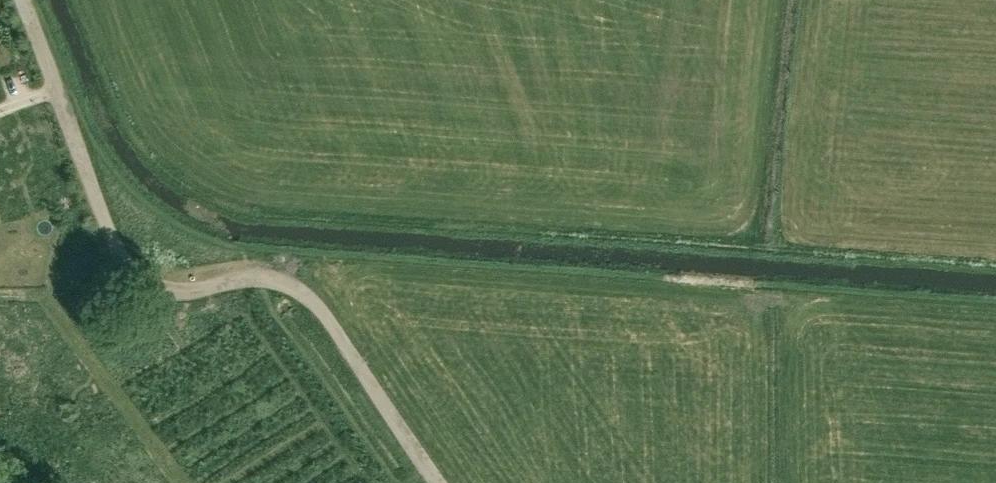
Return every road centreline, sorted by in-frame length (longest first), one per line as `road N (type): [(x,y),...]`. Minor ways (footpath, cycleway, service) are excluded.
road 1 (unclassified): [(440,482),(333,324),(302,293),(253,278),(167,287),(138,275),(117,248),(22,0)]

